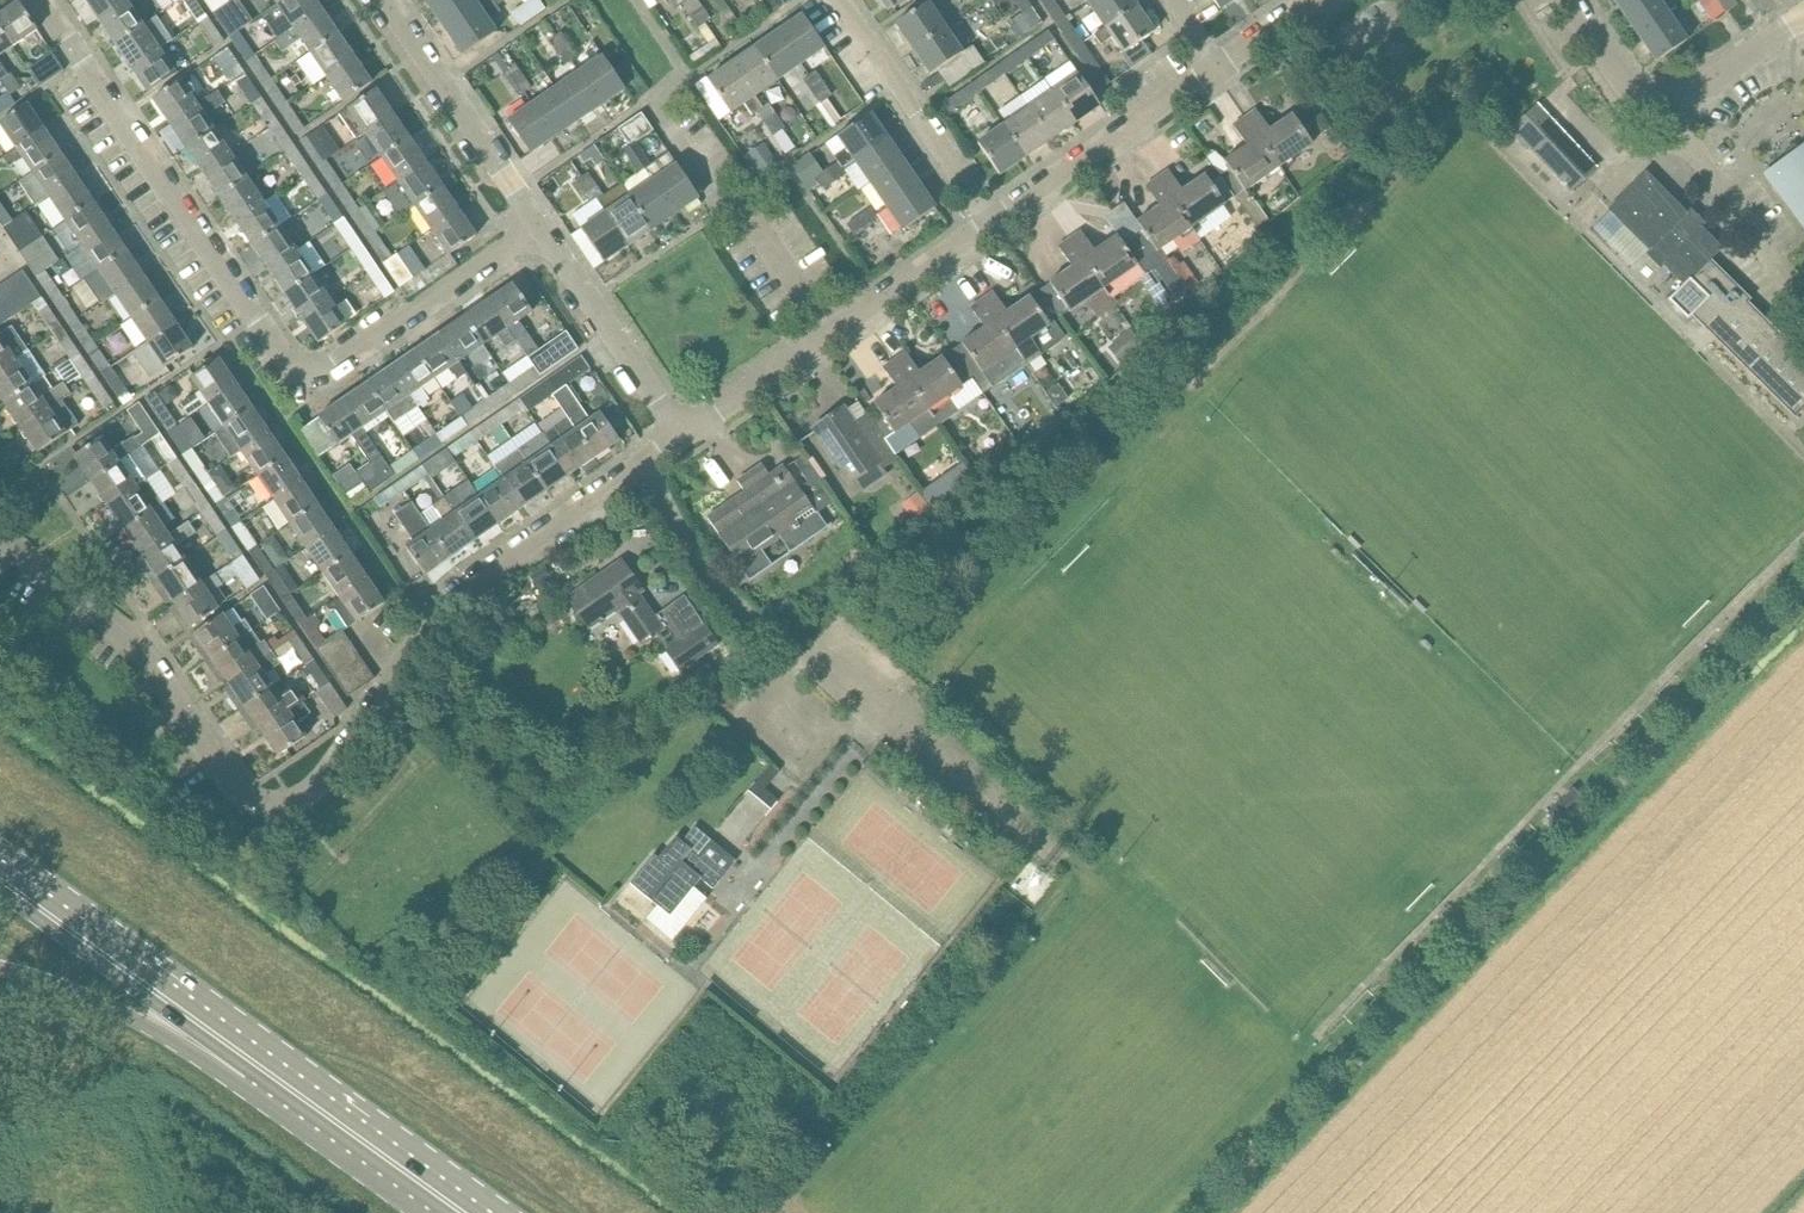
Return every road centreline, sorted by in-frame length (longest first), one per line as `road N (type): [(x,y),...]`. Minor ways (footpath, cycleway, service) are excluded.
road 1 (residential): [(274,806),(323,781),(459,590),(683,435)]
road 2 (residential): [(307,371),(285,356),(255,315),(42,0)]
road 3 (residential): [(274,806),(236,788),(134,643),(0,539)]
road 4 (residential): [(683,435),(993,221)]
road 5 (primary): [(255,1062),(0,880)]
road 6 (residential): [(307,371),(341,361),(541,227)]
road 7 (residential): [(541,227),(387,0)]
road 8 (residential): [(993,221),(1217,66)]
road 9 (primary): [(0,971),(255,1062)]
road 10 (residential): [(993,221),(841,0)]
road 11 (primary): [(465,1212),(255,1062)]
road 12 (residential): [(683,435),(541,227)]
road 13 (residential): [(1803,300),(1660,107)]
road 14 (residential): [(1660,107),(1803,16)]
road 15 (residential): [(1660,107),(1625,82),(1570,0)]

